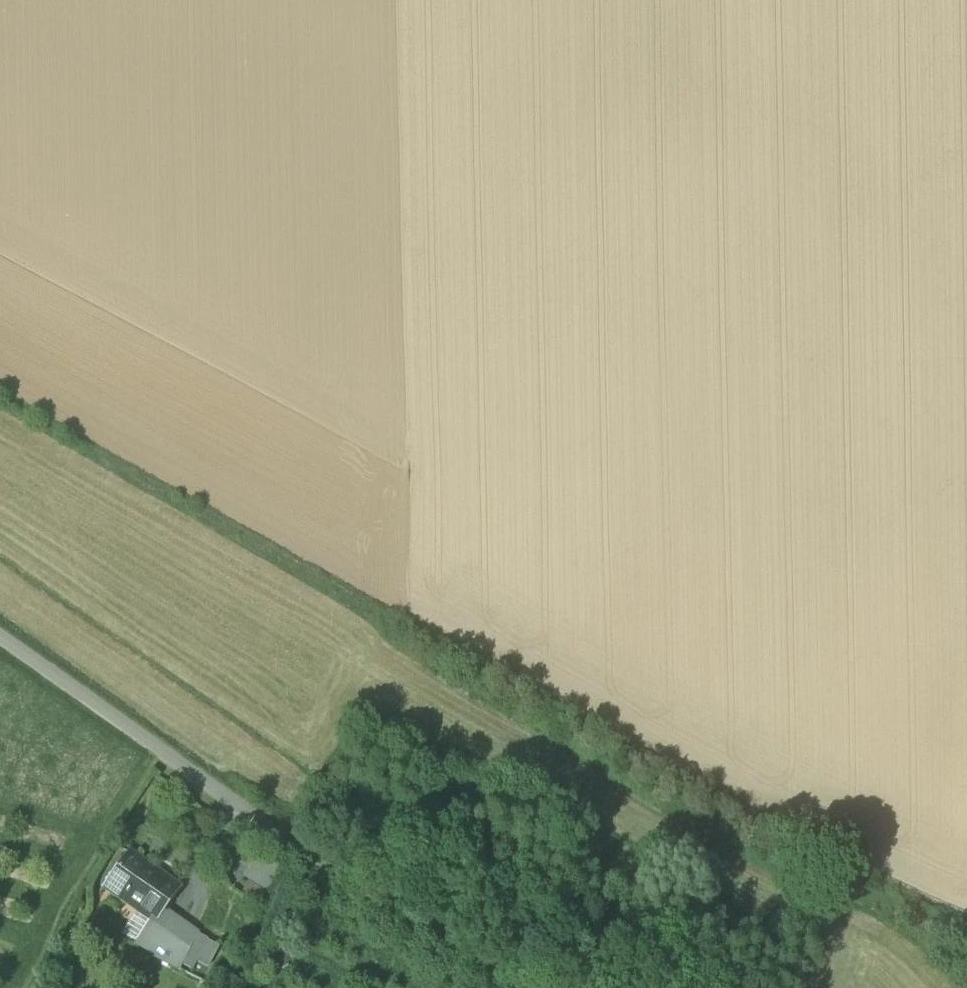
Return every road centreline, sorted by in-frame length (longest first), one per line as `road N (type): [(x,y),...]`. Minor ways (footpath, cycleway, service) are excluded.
road 1 (residential): [(519,987),(224,800),(0,638)]

